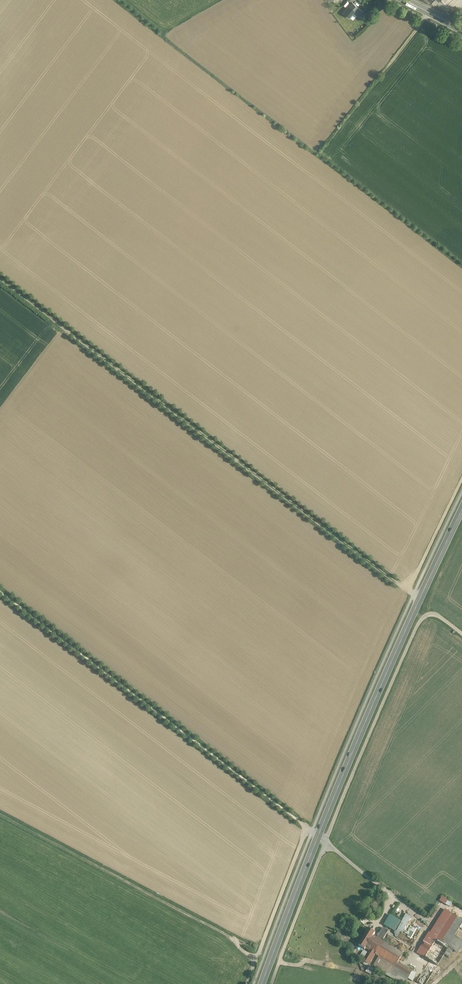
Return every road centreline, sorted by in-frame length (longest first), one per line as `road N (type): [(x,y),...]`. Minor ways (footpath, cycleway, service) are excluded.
road 1 (track): [(415,594),(0,276)]
road 2 (primary): [(461,512),(318,837),(262,983)]
road 3 (track): [(0,591),(307,827)]
road 4 (track): [(258,957),(0,814)]
road 5 (track): [(461,631),(439,614),(424,616),(326,842)]
road 6 (track): [(307,827),(247,983)]
road 7 (track): [(272,983),(326,842)]
road 8 (track): [(409,591),(461,482)]

